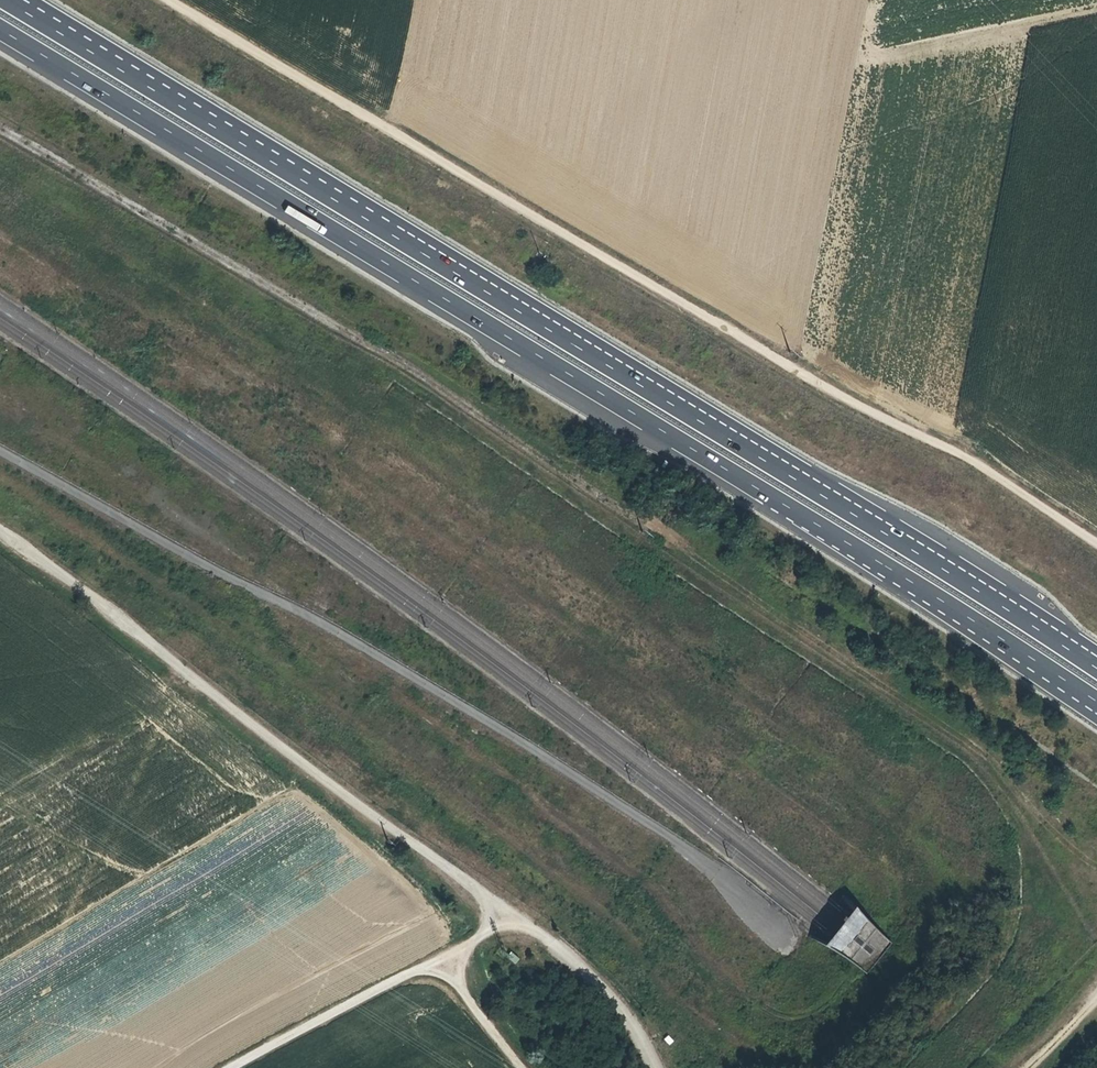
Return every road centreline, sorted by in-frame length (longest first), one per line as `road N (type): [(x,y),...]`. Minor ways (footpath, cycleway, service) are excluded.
road 1 (motorway): [(0,29),(845,543),(1096,708)]
road 2 (motorway): [(1096,663),(15,0)]
road 3 (track): [(1096,543),(968,457),(869,415),(168,0)]
road 4 (unclassified): [(0,532),(507,920)]
road 5 (unclassified): [(230,1067),(507,920)]
road 6 (unclassified): [(507,920),(554,944),(589,976),(655,1067)]
road 7 (track): [(522,1067),(440,959)]

